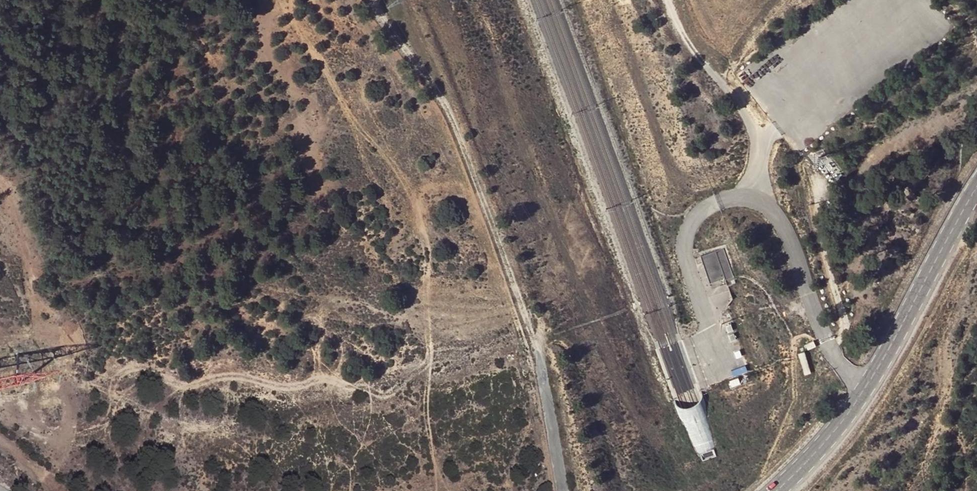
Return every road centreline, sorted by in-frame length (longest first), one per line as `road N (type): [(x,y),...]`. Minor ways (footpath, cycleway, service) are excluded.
road 1 (tertiary): [(976,188),(857,399),(774,490)]

